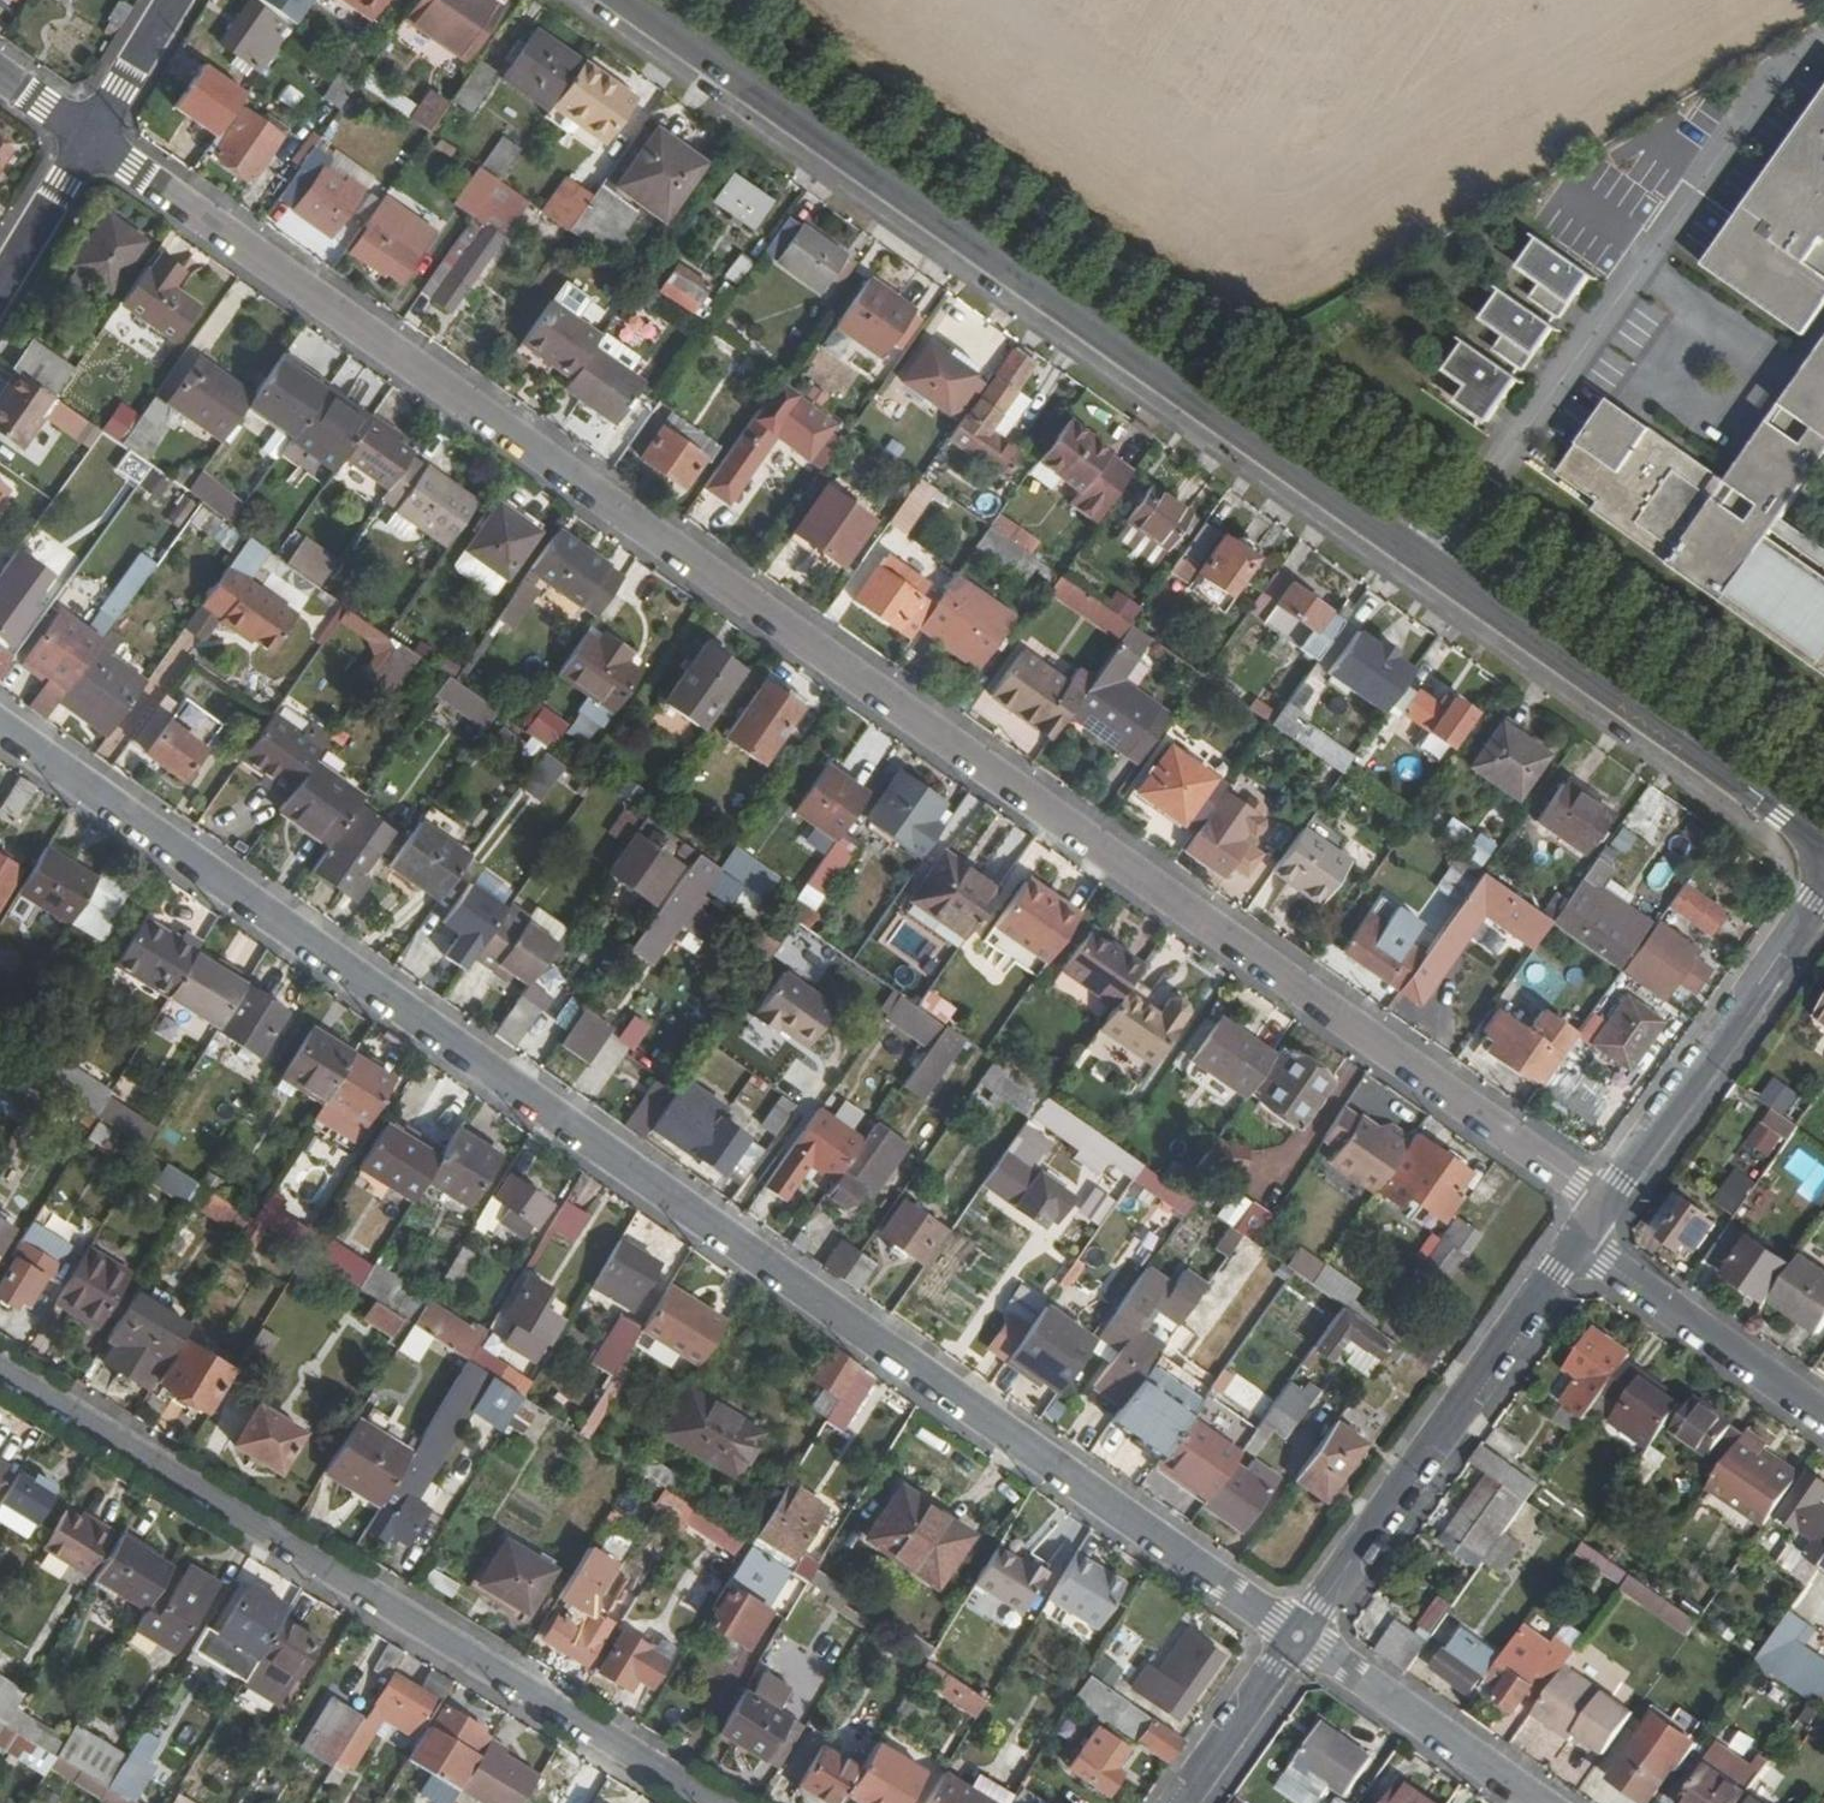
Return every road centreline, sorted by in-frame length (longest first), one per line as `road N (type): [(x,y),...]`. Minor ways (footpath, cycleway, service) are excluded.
road 1 (residential): [(1604,1202),(89,138)]
road 2 (residential): [(0,726),(1297,1637)]
road 3 (tertiary): [(1823,843),(622,0)]
road 4 (residential): [(0,1371),(714,1802)]
road 5 (residential): [(1297,1637),(1576,1242)]
road 6 (residential): [(1604,1202),(1823,886)]
road 7 (residential): [(1823,1416),(1576,1242)]
road 8 (residential): [(1297,1637),(1537,1802)]
road 9 (residential): [(1180,1802),(1297,1637)]
road 10 (residential): [(0,284),(89,138)]
road 11 (residential): [(89,138),(176,0)]

